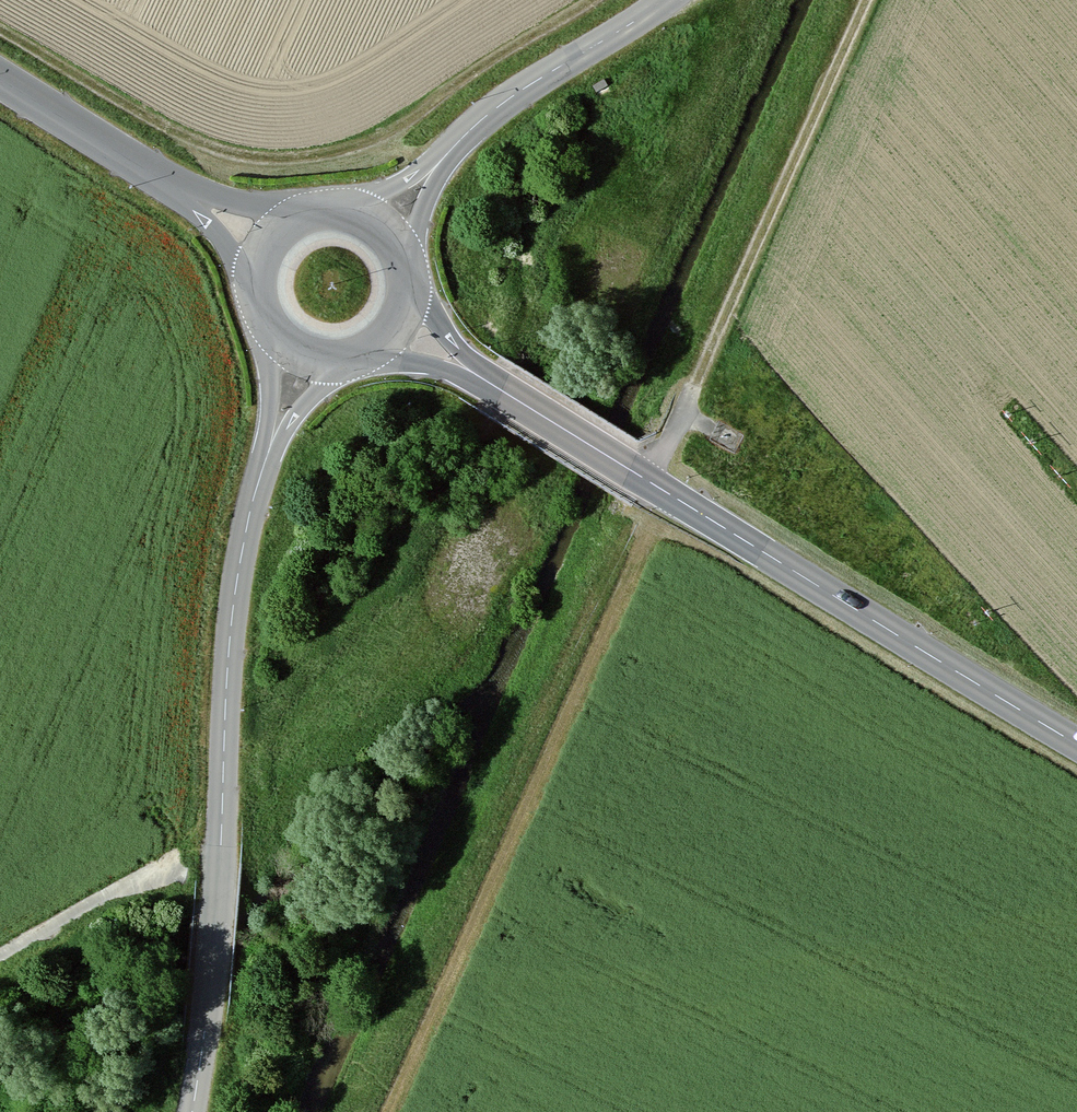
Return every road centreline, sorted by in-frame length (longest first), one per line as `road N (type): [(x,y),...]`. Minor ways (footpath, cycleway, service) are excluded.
road 1 (track): [(676,492),(388,1111)]
road 2 (secondary): [(502,390),(1076,740)]
road 3 (tertiary): [(192,1111),(220,871),(230,640),(269,451)]
road 4 (tertiary): [(666,0),(518,92),(441,161)]
road 5 (secondary): [(0,78),(187,194)]
road 6 (track): [(0,963),(155,882)]
road 7 (secondary): [(502,390),(460,351),(411,281)]
road 8 (secondary): [(365,357),(457,370),(502,390)]
road 9 (secondary): [(317,213),(233,207),(187,194)]
road 10 (tertiary): [(269,451),(310,398),(357,360)]
road 11 (tertiary): [(268,324),(269,451)]

